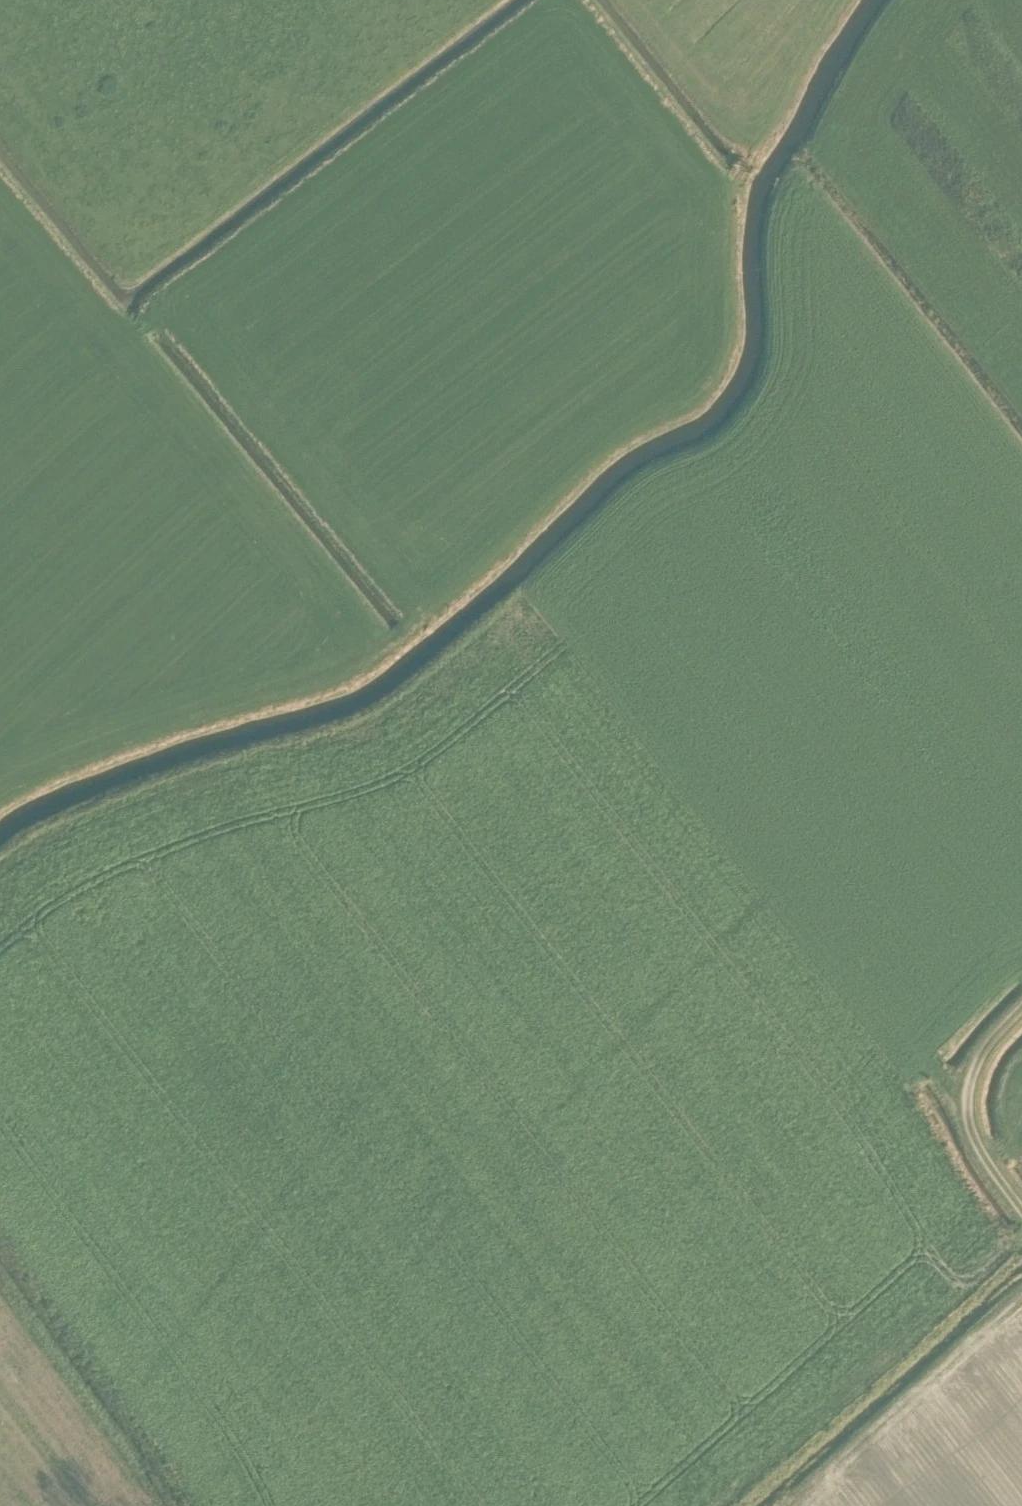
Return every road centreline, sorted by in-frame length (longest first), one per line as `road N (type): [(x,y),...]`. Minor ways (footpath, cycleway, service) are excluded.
road 1 (track): [(1021,1209),(988,1164),(970,1093),(986,1050),(1021,1010)]

